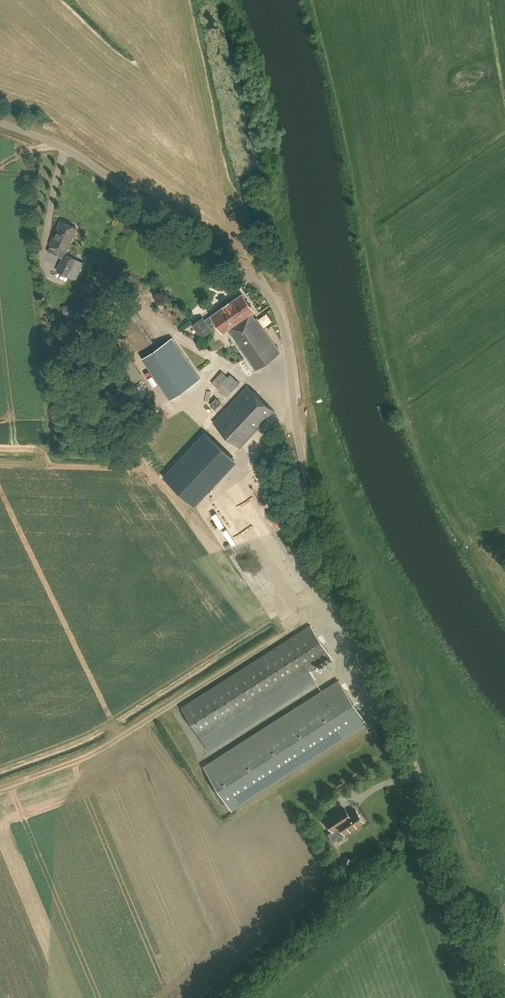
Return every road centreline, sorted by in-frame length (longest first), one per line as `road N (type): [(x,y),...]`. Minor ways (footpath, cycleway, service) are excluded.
road 1 (unclassified): [(492,997),(308,473),(274,303),(232,263),(89,162),(0,125)]

